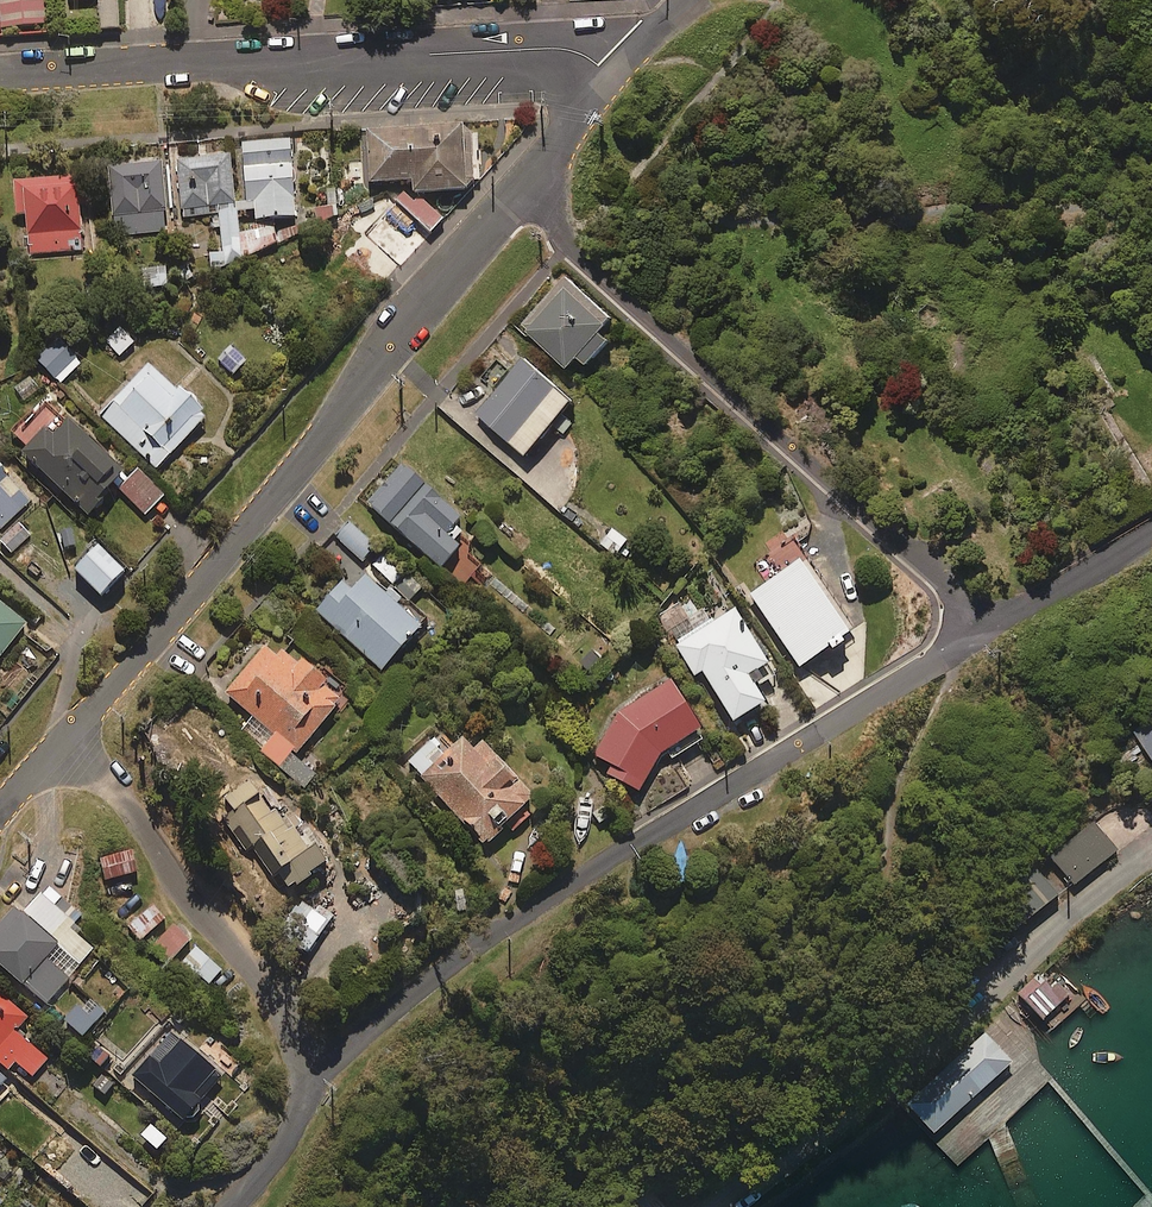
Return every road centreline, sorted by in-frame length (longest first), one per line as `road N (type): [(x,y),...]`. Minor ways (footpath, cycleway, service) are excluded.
road 1 (residential): [(314,1074),(505,924),(995,625)]
road 2 (residential): [(537,169),(76,733)]
road 3 (residential): [(537,169),(576,256),(995,625)]
road 4 (residential): [(614,76),(582,55),(549,49),(0,72)]
road 5 (unclassified): [(709,1206),(1151,855)]
road 6 (residential): [(314,1074),(277,1004),(204,915),(122,785),(76,733)]
road 7 (residential): [(995,625),(1151,532)]
road 8 (residential): [(228,1206),(292,1128),(314,1074)]
road 9 (residential): [(614,76),(537,169)]

